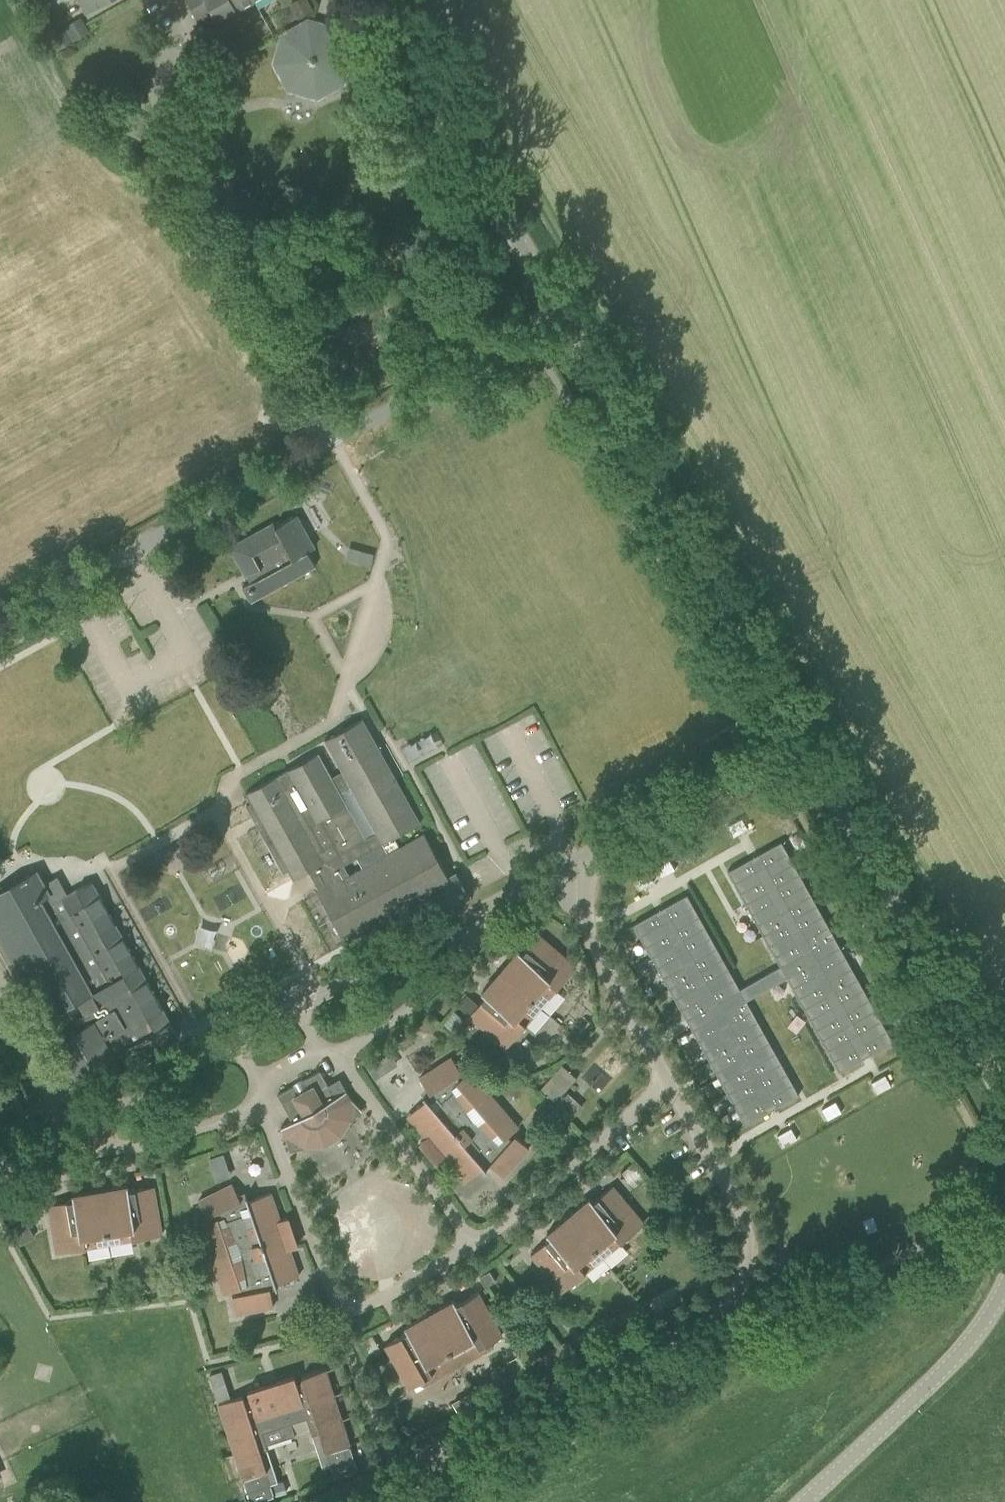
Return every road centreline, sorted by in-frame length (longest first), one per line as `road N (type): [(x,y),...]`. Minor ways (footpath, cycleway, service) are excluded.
road 1 (residential): [(669,1081),(746,1225),(747,1259),(729,1300),(666,1338),(328,1501)]
road 2 (unclassified): [(799,724),(566,301)]
road 3 (residential): [(339,429),(172,140),(182,22),(169,0)]
road 4 (unclassified): [(1004,1110),(987,1050),(799,724)]
road 5 (residential): [(261,1097),(343,1312),(477,1242)]
road 6 (unclassified): [(566,301),(384,0)]
road 7 (unclassified): [(801,1501),(948,1362),(992,1295),(1004,1259)]
road 8 (residential): [(131,546),(190,655),(181,660),(127,687),(71,581)]
road 9 (residential): [(599,836),(591,937),(669,1081)]
road 10 (residential): [(339,429),(566,301)]
road 11 (residential): [(477,1242),(669,1081)]
road 12 (residential): [(477,1242),(329,1053)]
road 13 (residential): [(131,546),(339,429)]
road 14 (residential): [(599,836),(799,724)]
road 15 (residential): [(329,1053),(398,1017),(452,968),(461,913)]
road 16 (residential): [(75,1128),(131,1146),(194,1130),(261,1097)]
road 17 (residential): [(295,1010),(461,913)]
road 18 (residential): [(75,1128),(236,1039)]
road 19 (residential): [(75,1128),(0,974)]
road 20 (residential): [(516,882),(451,756)]
road 21 (residential): [(563,858),(554,811),(510,729)]

